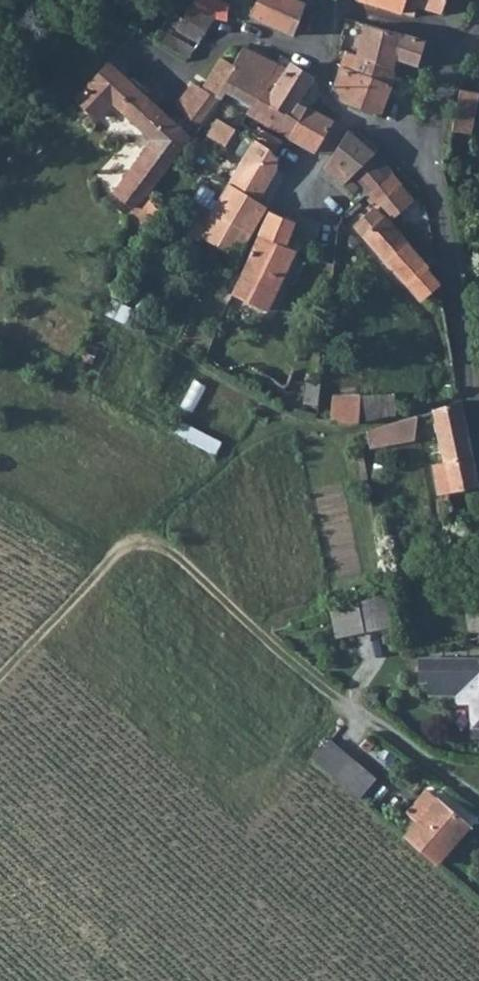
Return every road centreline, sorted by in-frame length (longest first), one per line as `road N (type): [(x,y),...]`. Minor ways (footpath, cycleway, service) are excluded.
road 1 (track): [(0,693),(139,540),(159,545),(343,711),(386,730),(478,799)]
road 2 (unclassified): [(478,394),(434,140)]
road 3 (unclassified): [(467,49),(394,20),(338,11),(326,50)]
road 4 (unclassified): [(326,50),(332,104),(379,129),(434,140)]
road 5 (unclassified): [(326,50),(238,37),(195,67)]

